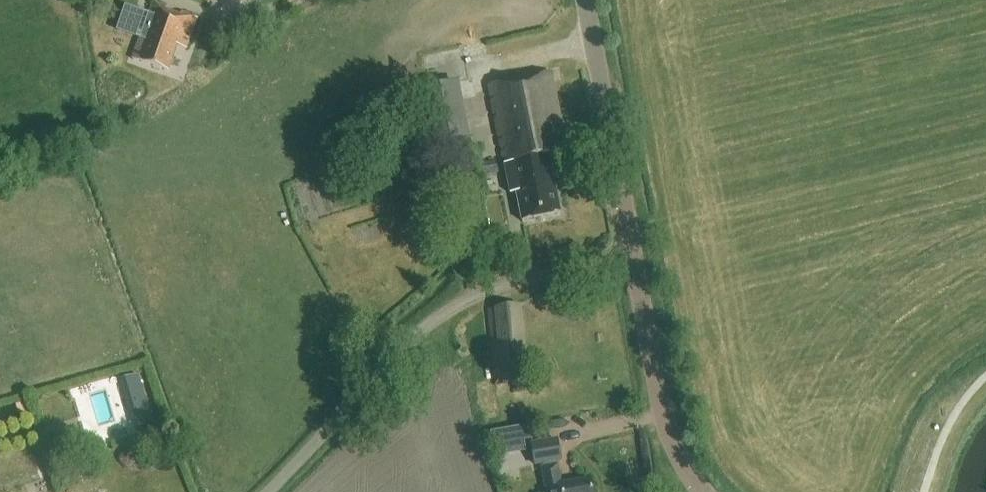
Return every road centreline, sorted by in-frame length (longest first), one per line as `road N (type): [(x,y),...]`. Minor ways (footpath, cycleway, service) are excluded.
road 1 (unclassified): [(276,491),(408,341),(457,305),(506,283),(632,258)]
road 2 (track): [(0,187),(78,159),(194,98),(324,0)]
road 3 (tertiary): [(632,258),(584,0)]
road 4 (tertiary): [(704,491),(668,427),(632,258)]

